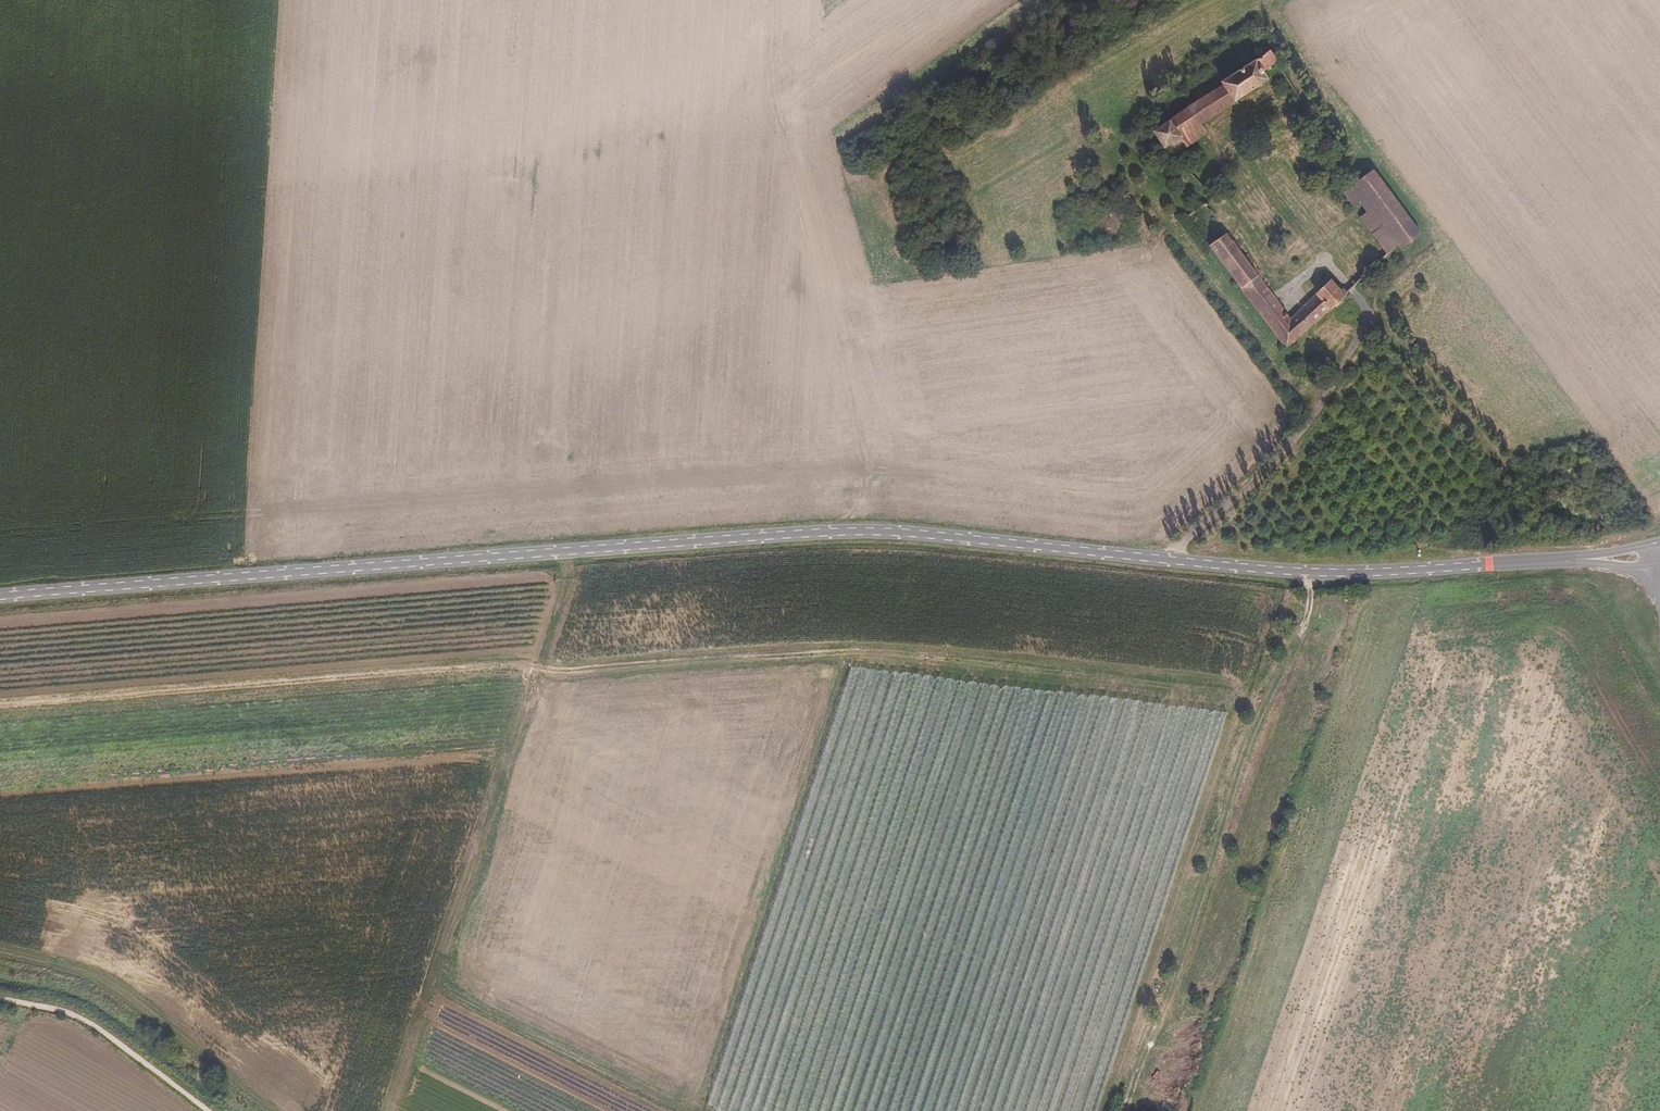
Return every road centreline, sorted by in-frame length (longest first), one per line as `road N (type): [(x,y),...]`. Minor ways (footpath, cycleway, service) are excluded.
road 1 (secondary): [(1559,559),(1301,570),(871,533),(0,597)]
road 2 (track): [(211,1110),(99,1028),(63,1010),(0,999)]

